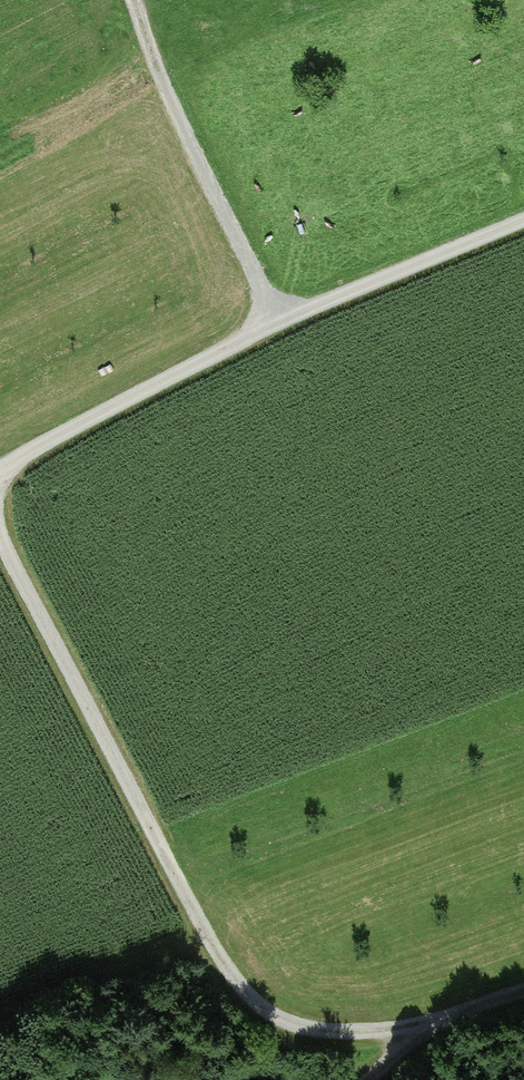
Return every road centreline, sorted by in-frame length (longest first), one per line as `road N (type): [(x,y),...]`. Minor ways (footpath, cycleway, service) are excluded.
road 1 (track): [(523,987),(447,1014),(365,1026),(309,1022),(263,1001),(216,941),(0,536)]
road 2 (track): [(0,471),(273,323),(523,221)]
road 3 (track): [(145,0),(273,323)]

